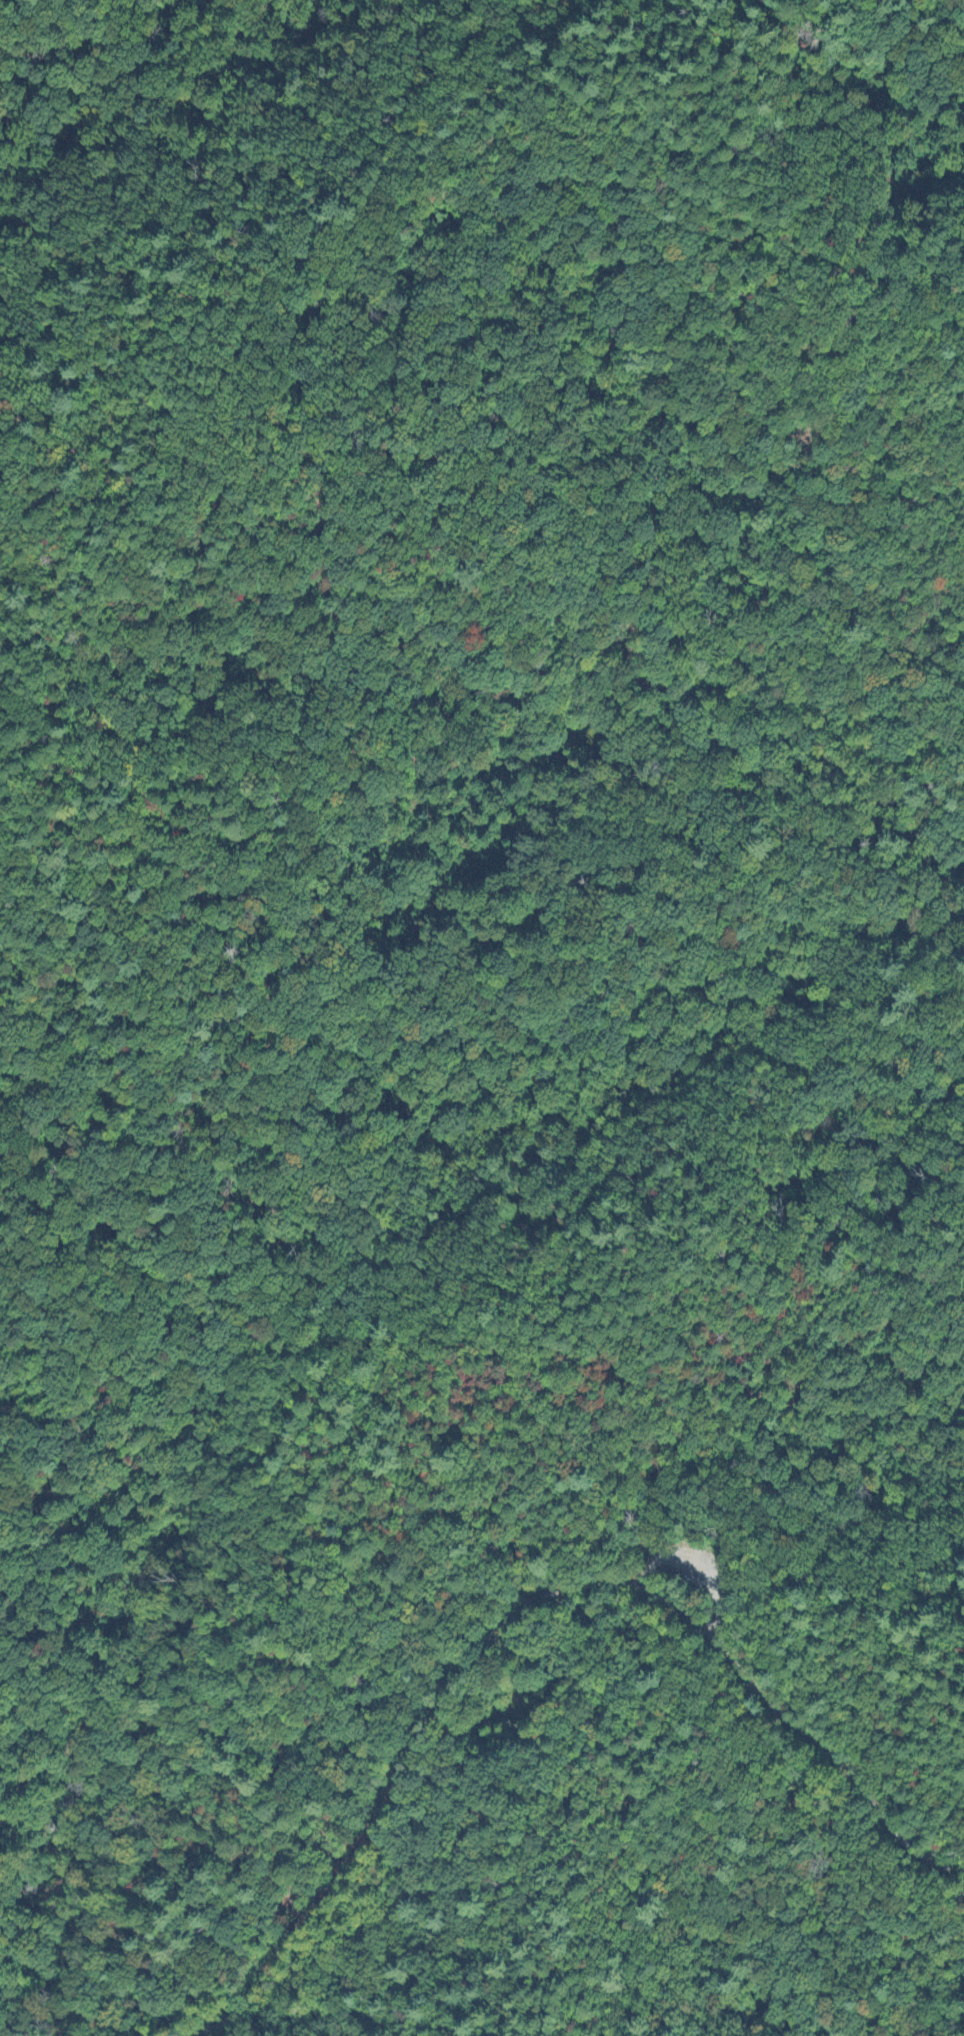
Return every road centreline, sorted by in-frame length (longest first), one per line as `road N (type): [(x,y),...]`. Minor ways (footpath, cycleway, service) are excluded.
road 1 (track): [(201,2035),(377,1834),(480,1649),(571,1586),(641,1590)]
road 2 (track): [(641,1590),(733,1662),(843,1769),(902,1843),(939,1866),(963,1868)]
road 3 (track): [(706,1640),(721,1598),(713,1576),(688,1553),(654,1560)]

